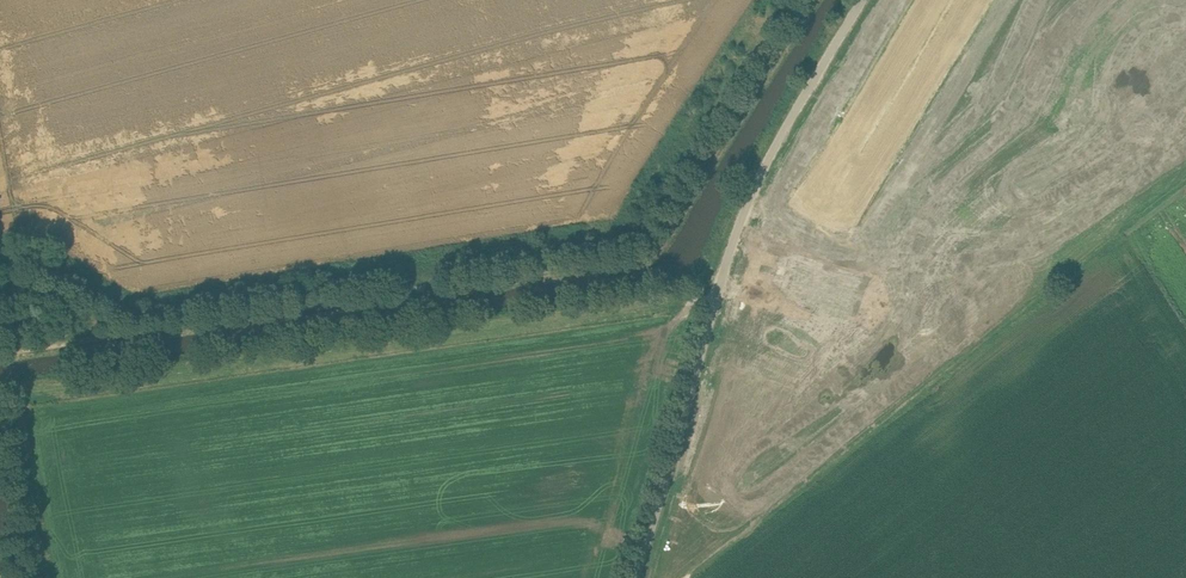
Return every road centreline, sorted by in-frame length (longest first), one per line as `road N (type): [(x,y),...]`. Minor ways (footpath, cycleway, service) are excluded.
road 1 (track): [(0,354),(644,259),(813,0)]
road 2 (track): [(684,577),(1185,179)]
road 3 (unclassified): [(638,577),(734,241),(767,162),(862,0)]

